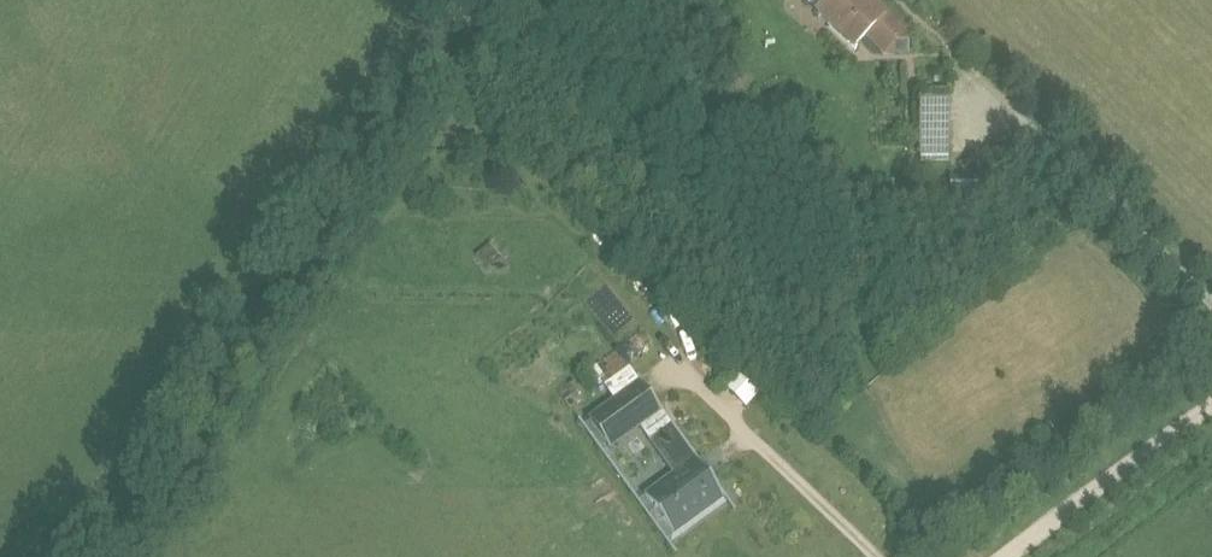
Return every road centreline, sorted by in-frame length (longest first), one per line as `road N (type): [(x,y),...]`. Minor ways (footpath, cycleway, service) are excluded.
road 1 (track): [(1211,402),(1000,556)]

